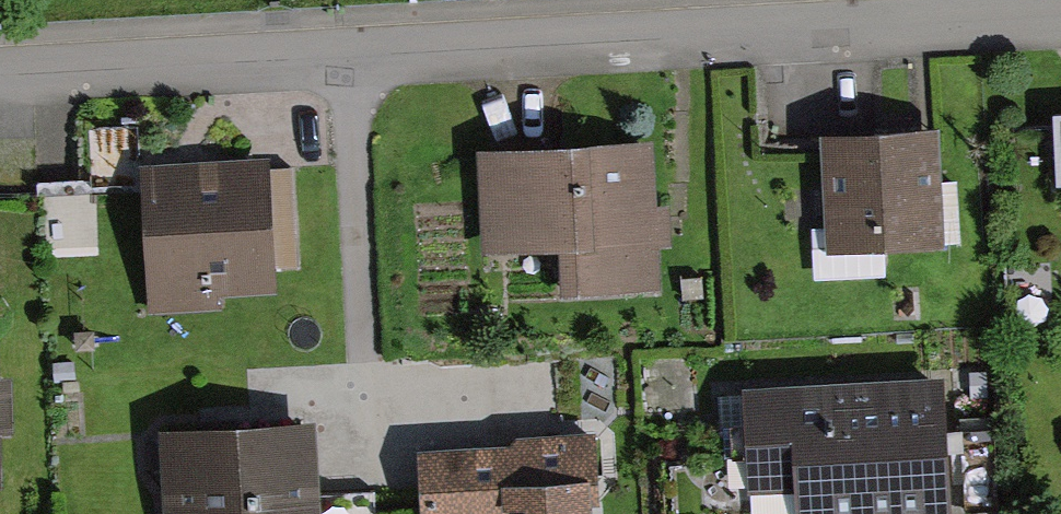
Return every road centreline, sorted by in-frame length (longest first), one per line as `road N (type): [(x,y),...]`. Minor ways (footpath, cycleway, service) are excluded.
road 1 (residential): [(1060,21),(0,75)]

